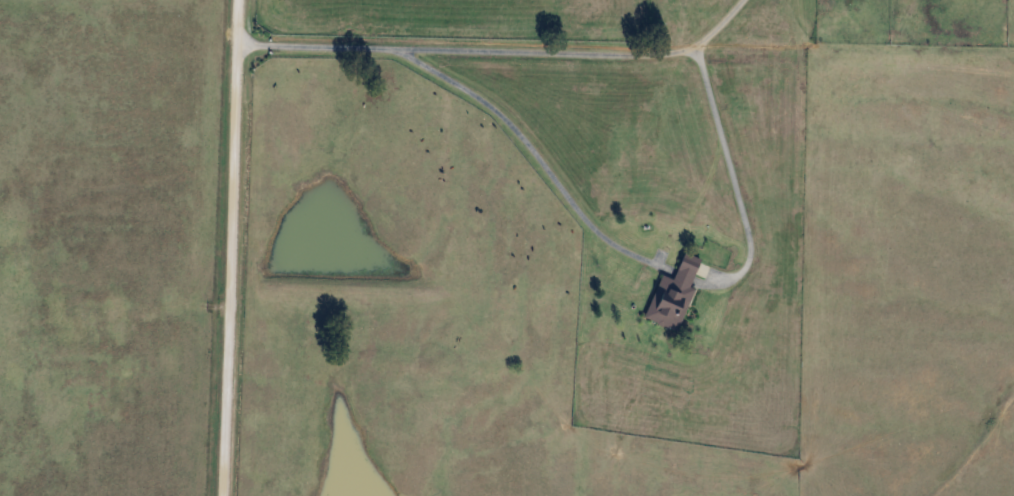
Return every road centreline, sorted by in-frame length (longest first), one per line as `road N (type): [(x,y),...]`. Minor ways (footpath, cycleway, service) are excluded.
road 1 (track): [(239,45),(647,56),(692,46),(739,0)]
road 2 (residential): [(221,495),(240,0)]
road 3 (track): [(396,51),(498,113),(589,227),(648,259)]
road 4 (track): [(692,46),(705,67),(754,247),(749,274),(726,282)]

